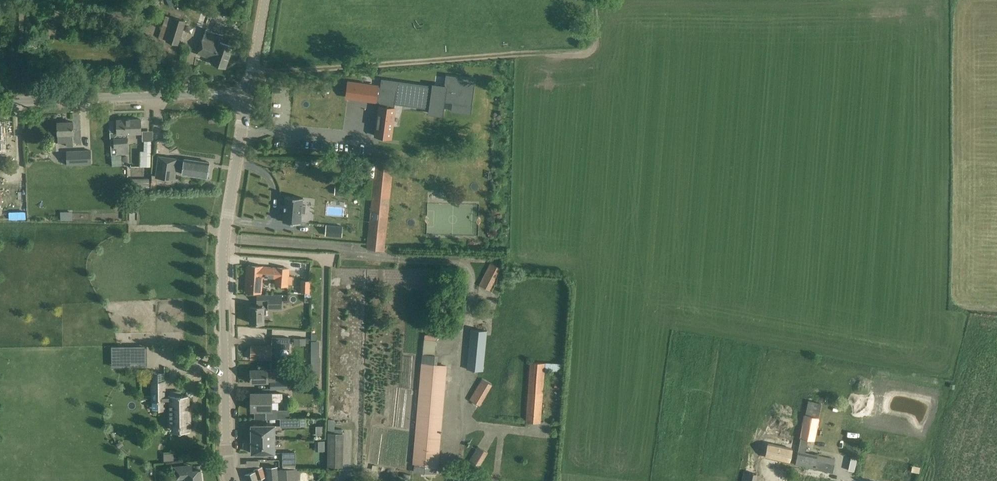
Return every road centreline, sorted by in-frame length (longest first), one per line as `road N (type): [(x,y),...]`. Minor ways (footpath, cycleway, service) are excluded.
road 1 (tertiary): [(231,480),(223,238),(247,97)]
road 2 (track): [(252,70),(584,49)]
road 3 (unclassified): [(247,97),(0,102)]

